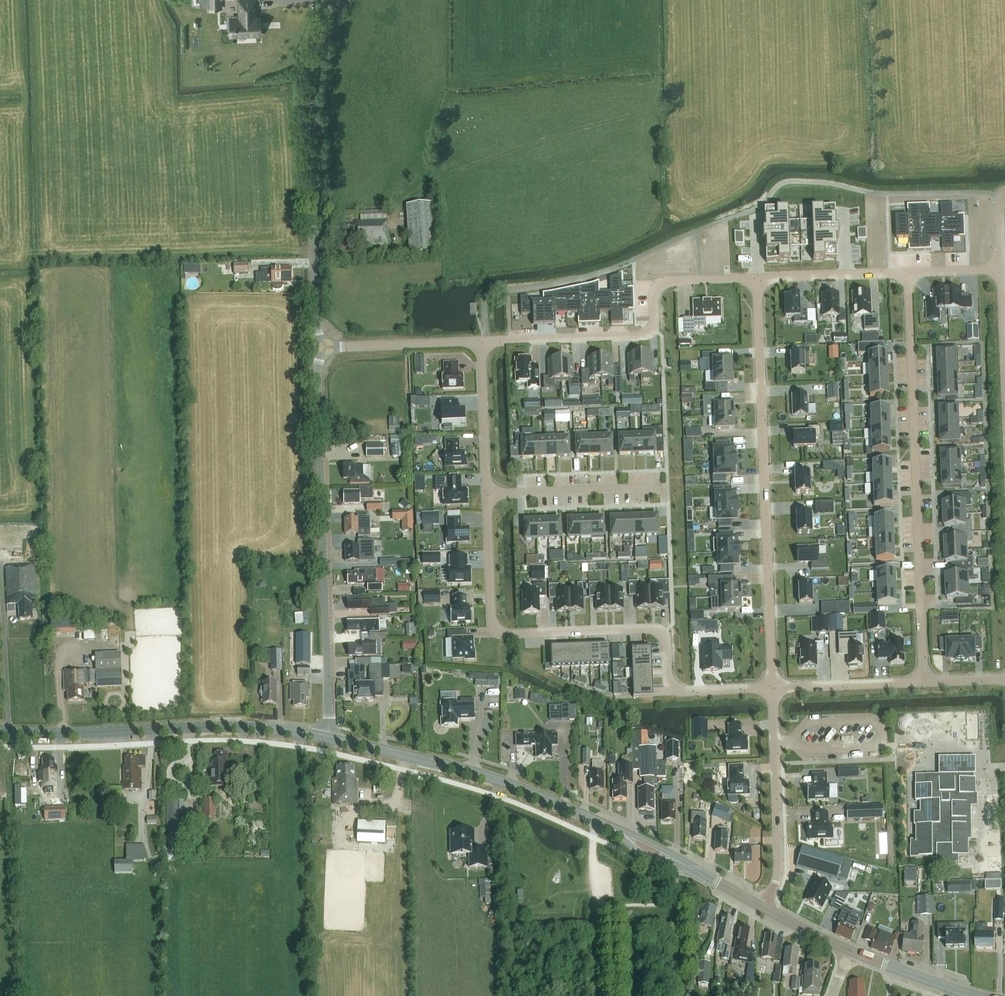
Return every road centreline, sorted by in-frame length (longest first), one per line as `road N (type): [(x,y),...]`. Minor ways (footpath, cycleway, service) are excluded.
road 1 (residential): [(487,494),(491,619),(499,632),(649,628),(666,639),(674,688),(771,689)]
road 2 (residential): [(771,689),(758,279)]
road 3 (residential): [(924,682),(909,273)]
road 4 (residential): [(328,739),(317,371),(325,348)]
road 5 (secondary): [(328,739),(260,727),(0,733)]
road 6 (residential): [(481,341),(644,334),(652,331),(660,285),(758,279)]
road 7 (secondary): [(603,823),(471,771),(328,739)]
road 8 (unclassified): [(313,227),(310,80),(332,0)]
road 9 (residential): [(765,910),(778,871),(771,689)]
road 10 (residential): [(487,494),(667,488)]
road 11 (residential): [(325,348),(481,341)]
road 12 (residential): [(771,689),(924,682)]
road 13 (residential): [(481,341),(487,494)]
road 14 (residential): [(758,279),(909,273)]
road 15 (secondary): [(973,995),(852,952)]
road 16 (residential): [(325,348),(316,317),(313,227)]

